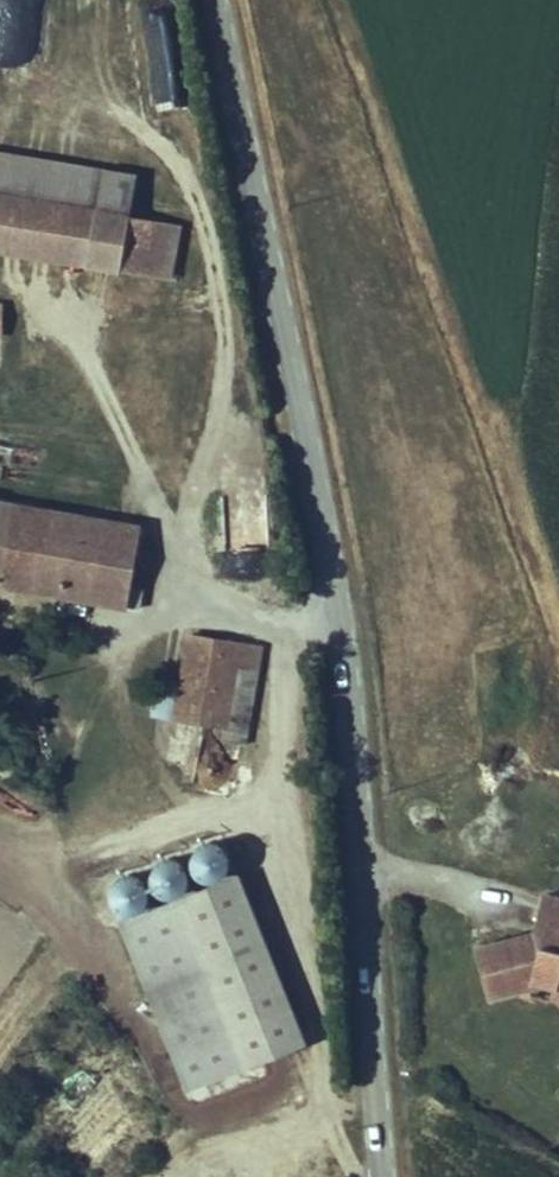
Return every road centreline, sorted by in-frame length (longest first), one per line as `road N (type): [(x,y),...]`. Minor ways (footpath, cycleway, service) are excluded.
road 1 (unclassified): [(383,1176),(354,648),(219,0)]

